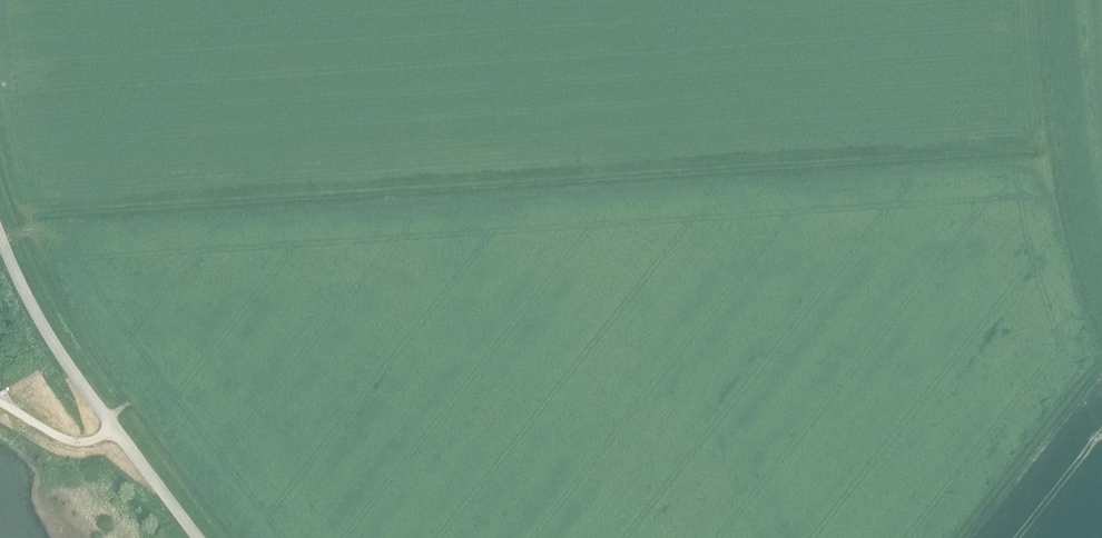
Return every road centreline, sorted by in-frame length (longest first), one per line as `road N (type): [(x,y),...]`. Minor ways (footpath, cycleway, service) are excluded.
road 1 (track): [(1036,0),(1050,164),(1068,250),(1101,343)]
road 2 (unclassified): [(189,537),(50,346),(0,249)]

